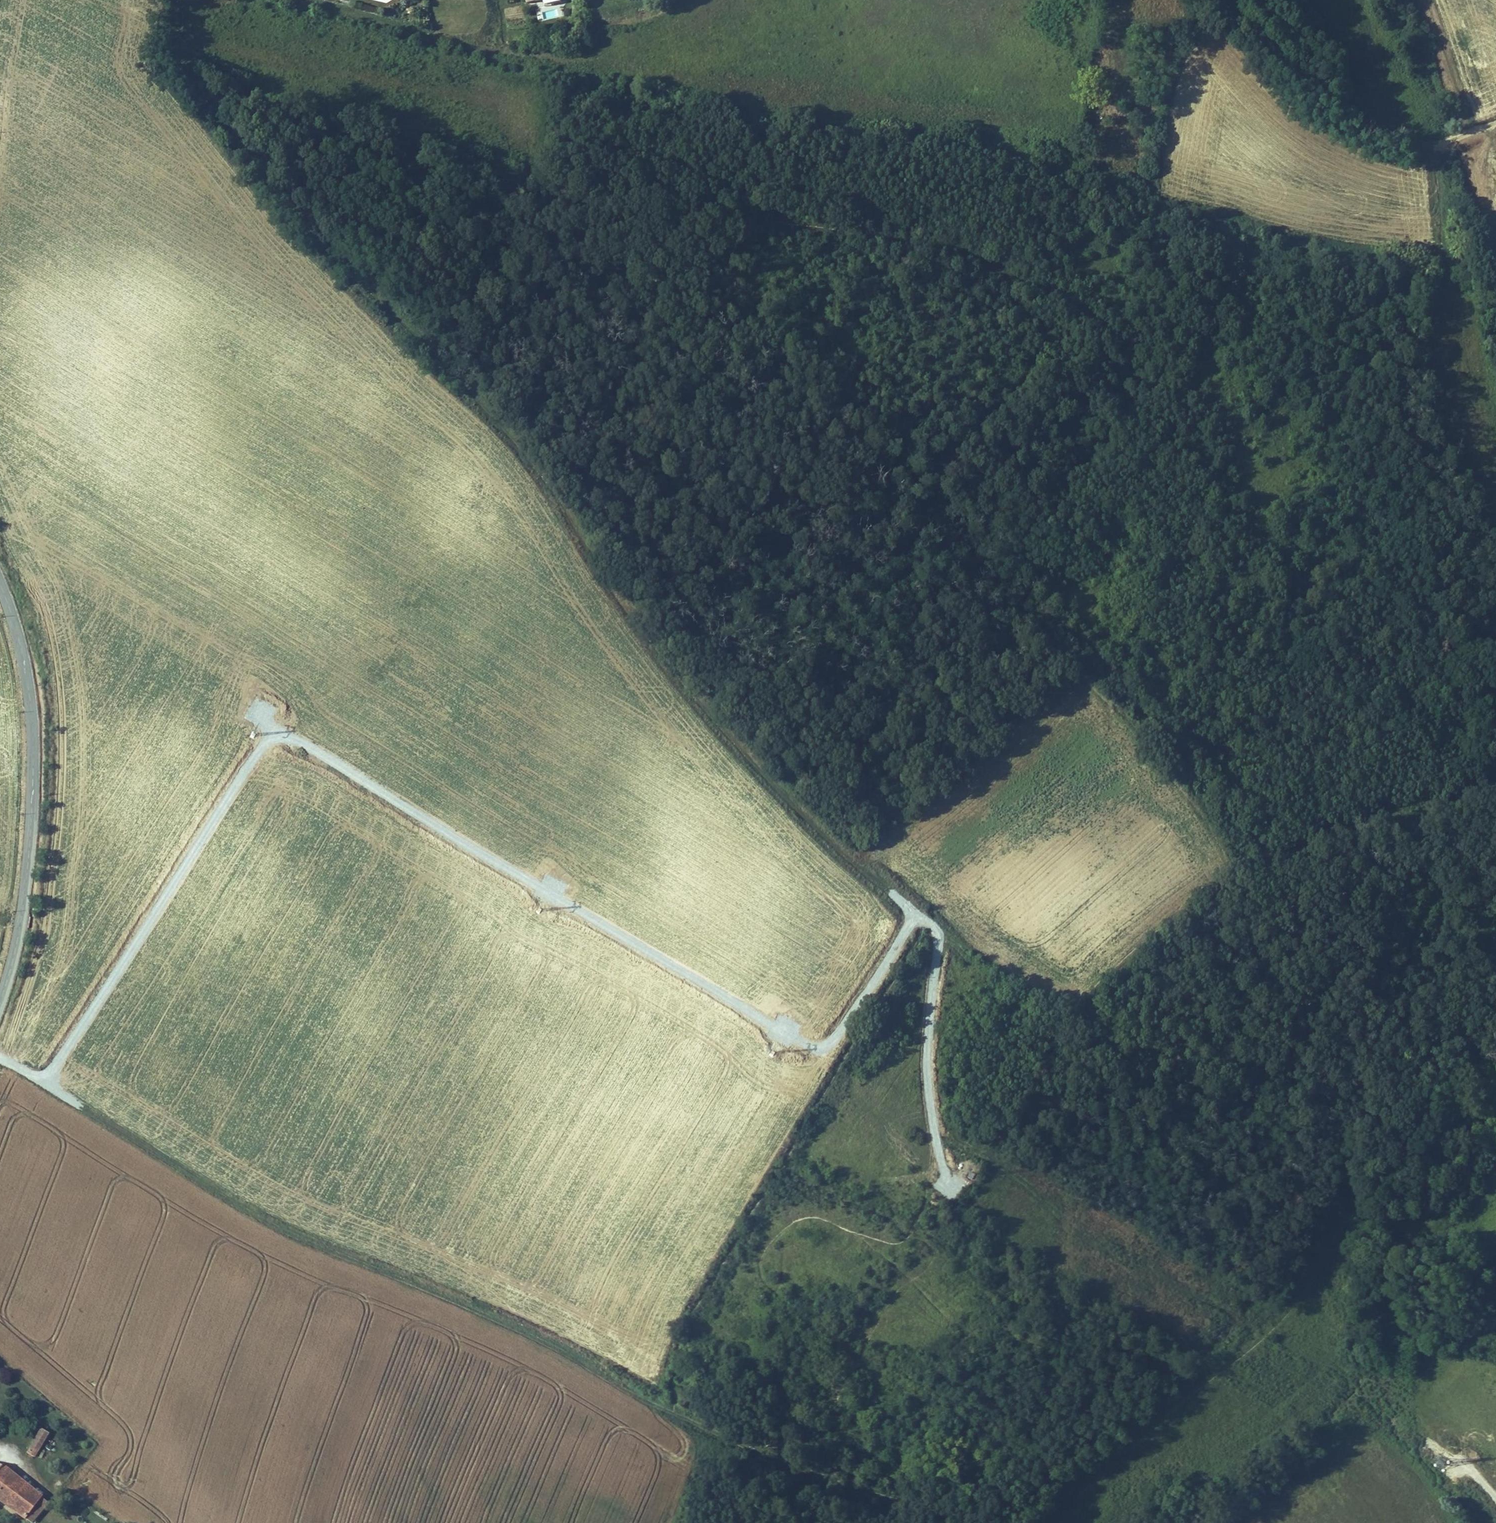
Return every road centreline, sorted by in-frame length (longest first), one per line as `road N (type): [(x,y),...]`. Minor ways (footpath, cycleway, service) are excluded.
road 1 (tertiary): [(0,583),(29,690),(34,791),(23,909),(0,1006)]
road 2 (track): [(1495,123),(1425,146),(1382,138),(1310,92),(1225,0)]

